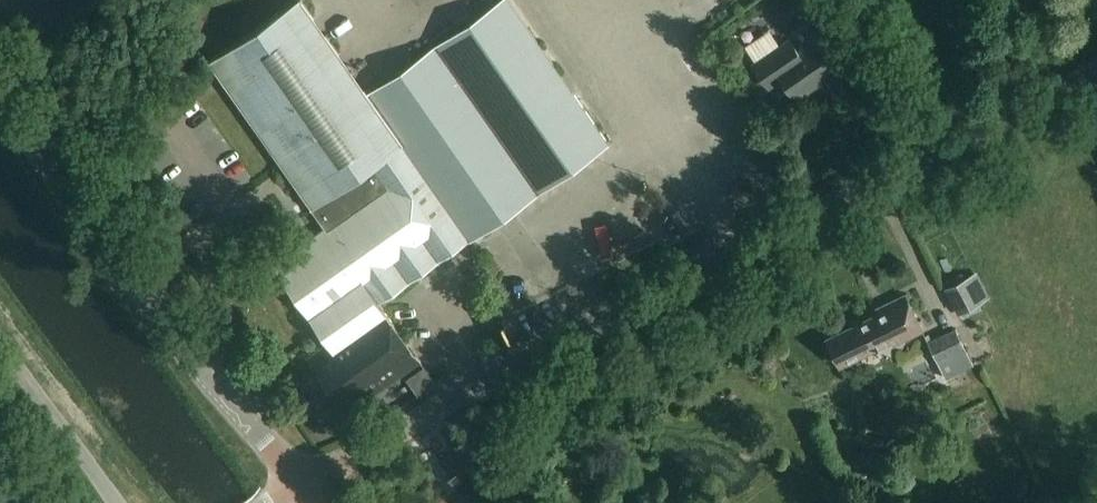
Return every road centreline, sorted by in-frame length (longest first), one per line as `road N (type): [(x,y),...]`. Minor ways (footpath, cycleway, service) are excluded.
road 1 (tertiary): [(293,486),(841,199),(1096,76)]
road 2 (tertiary): [(293,486),(0,98)]
road 3 (unclassified): [(113,502),(0,346)]

